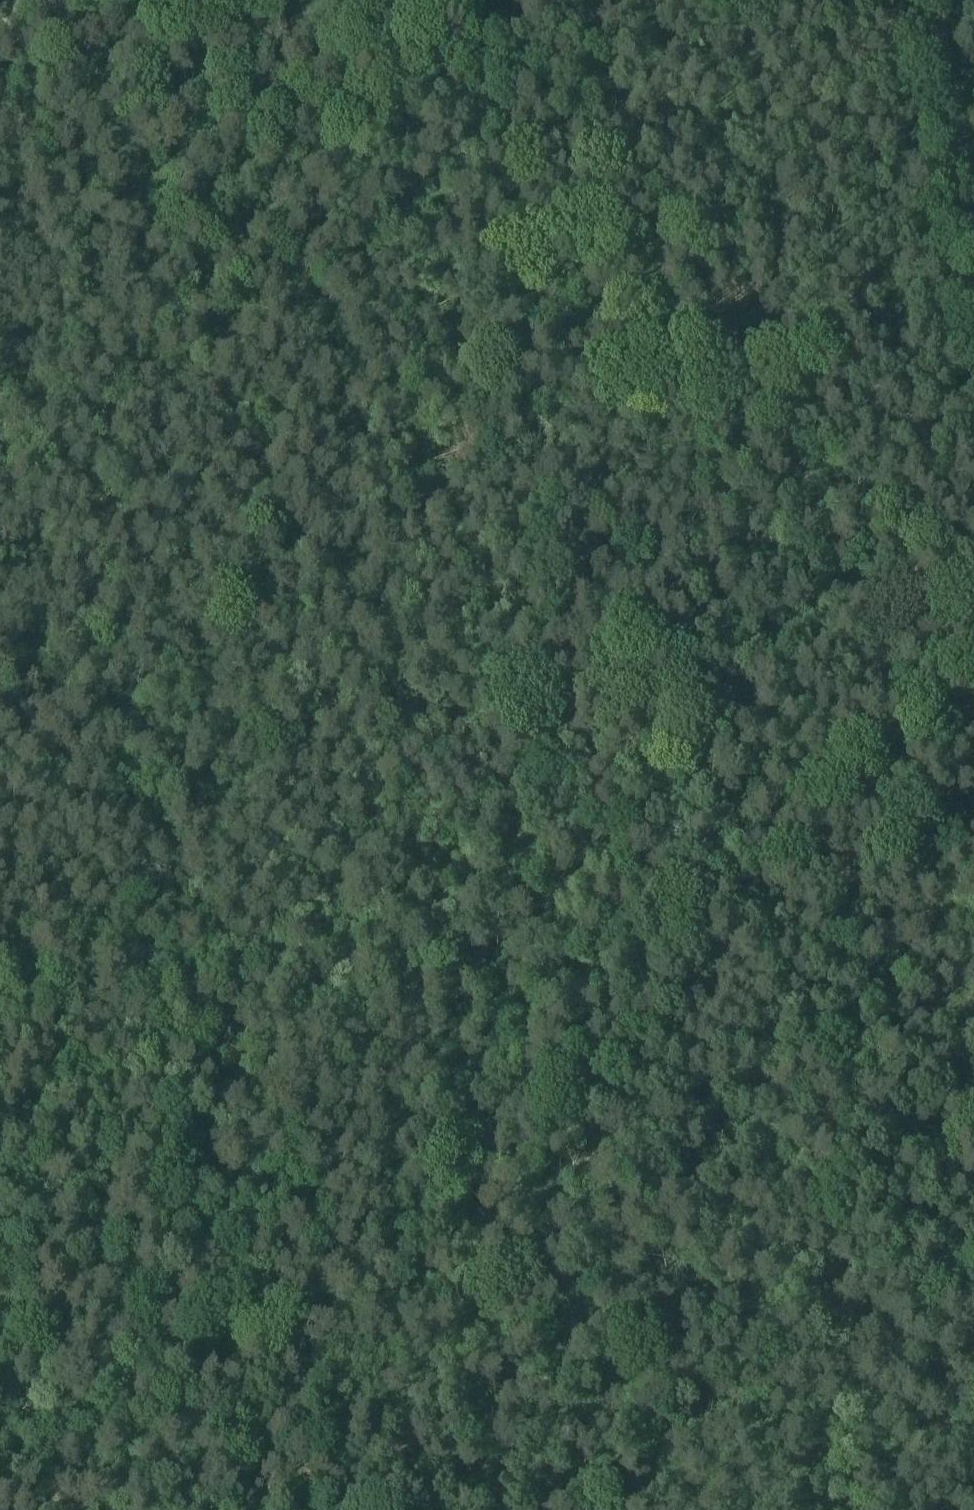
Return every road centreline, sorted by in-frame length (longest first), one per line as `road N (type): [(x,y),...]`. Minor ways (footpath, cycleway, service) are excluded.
road 1 (track): [(933,0),(973,218)]

